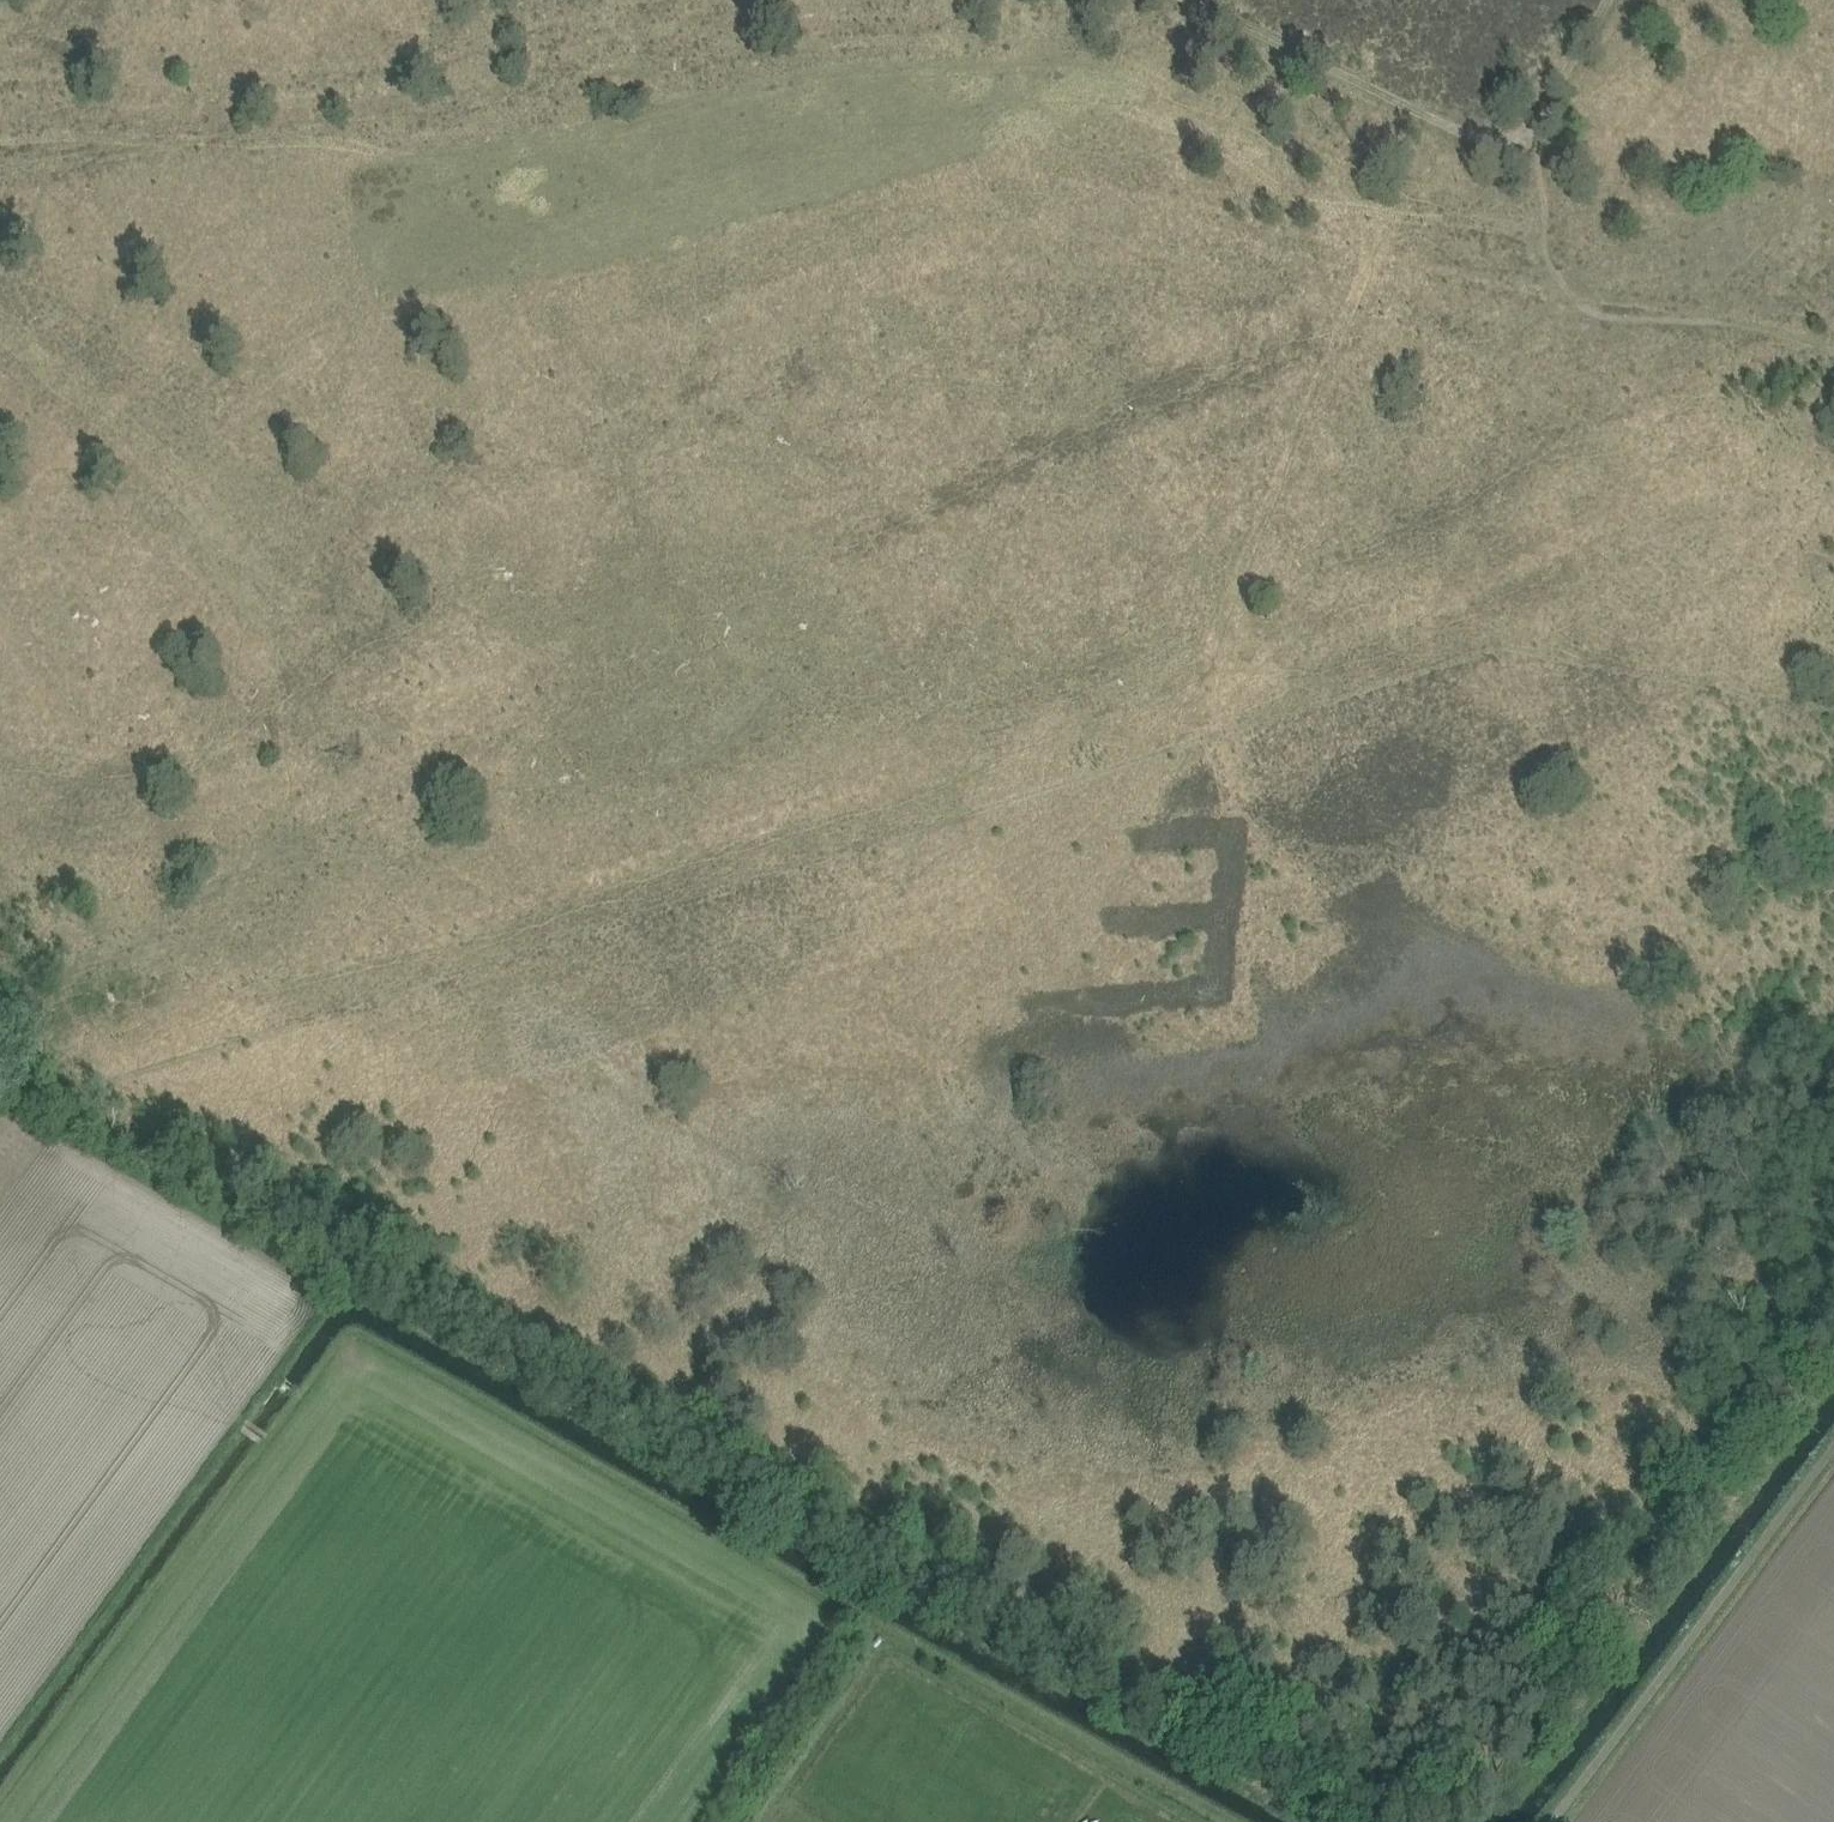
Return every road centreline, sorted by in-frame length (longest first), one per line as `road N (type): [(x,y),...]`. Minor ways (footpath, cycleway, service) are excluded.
road 1 (track): [(1520,149),(1472,138),(1178,0)]
road 2 (track): [(1606,0),(1520,149)]

